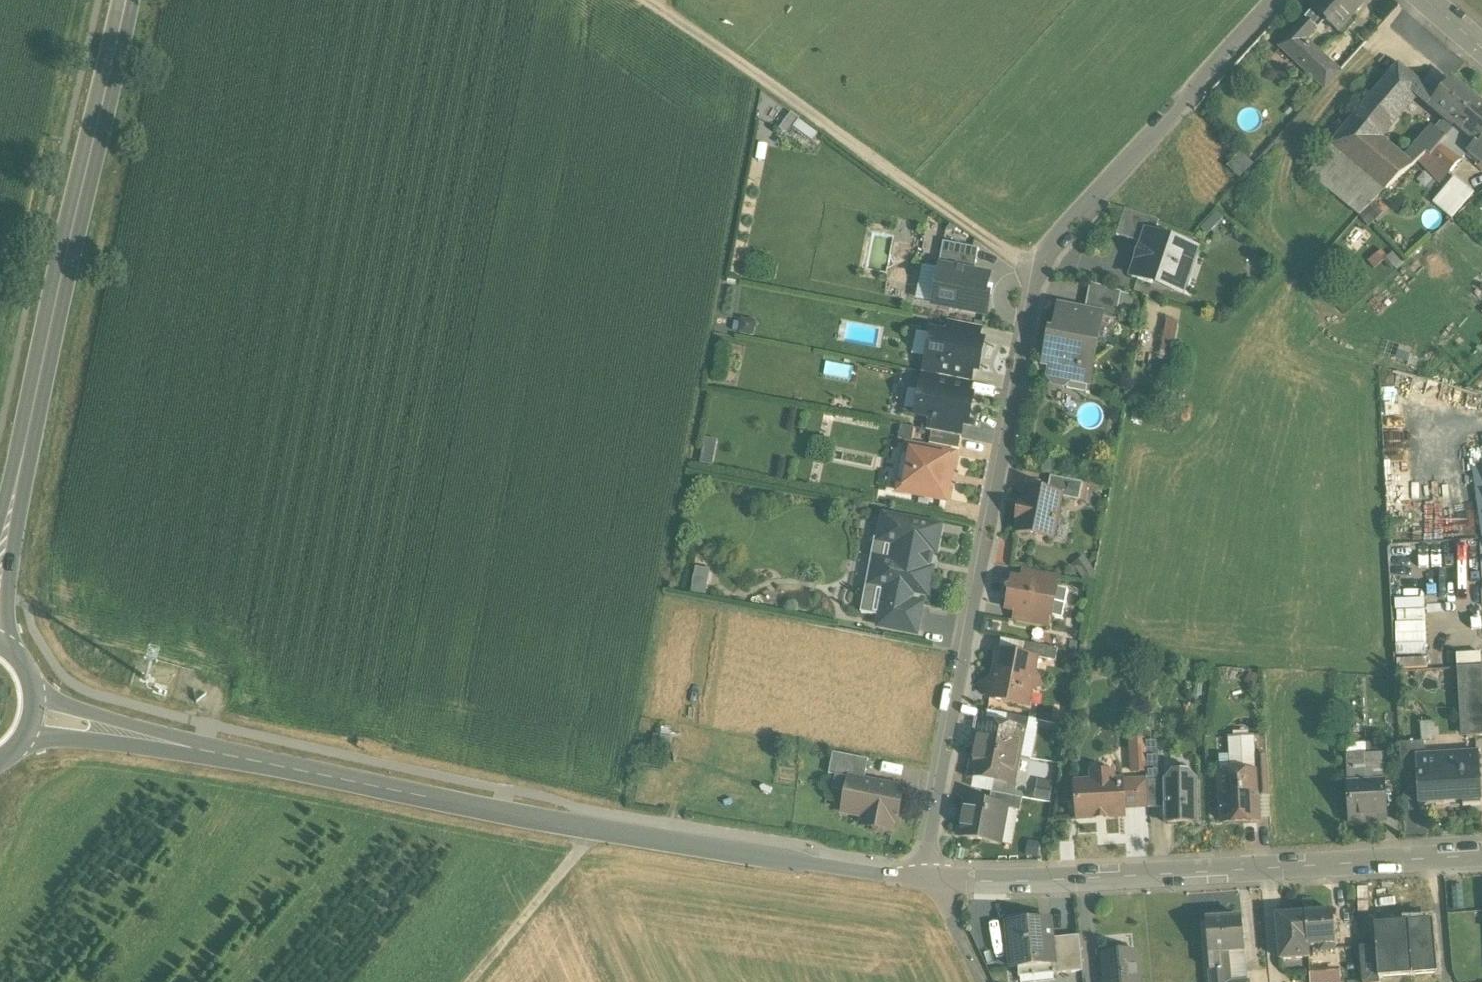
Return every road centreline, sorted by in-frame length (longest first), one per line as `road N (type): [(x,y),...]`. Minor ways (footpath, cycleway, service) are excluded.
road 1 (residential): [(931,881),(929,845),(1037,274),(1053,244),(1278,0)]
road 2 (tertiary): [(36,714),(595,831),(931,881)]
road 3 (secondary): [(0,565),(126,0)]
road 4 (tertiary): [(931,881),(1481,855)]
road 5 (track): [(595,831),(471,981)]

